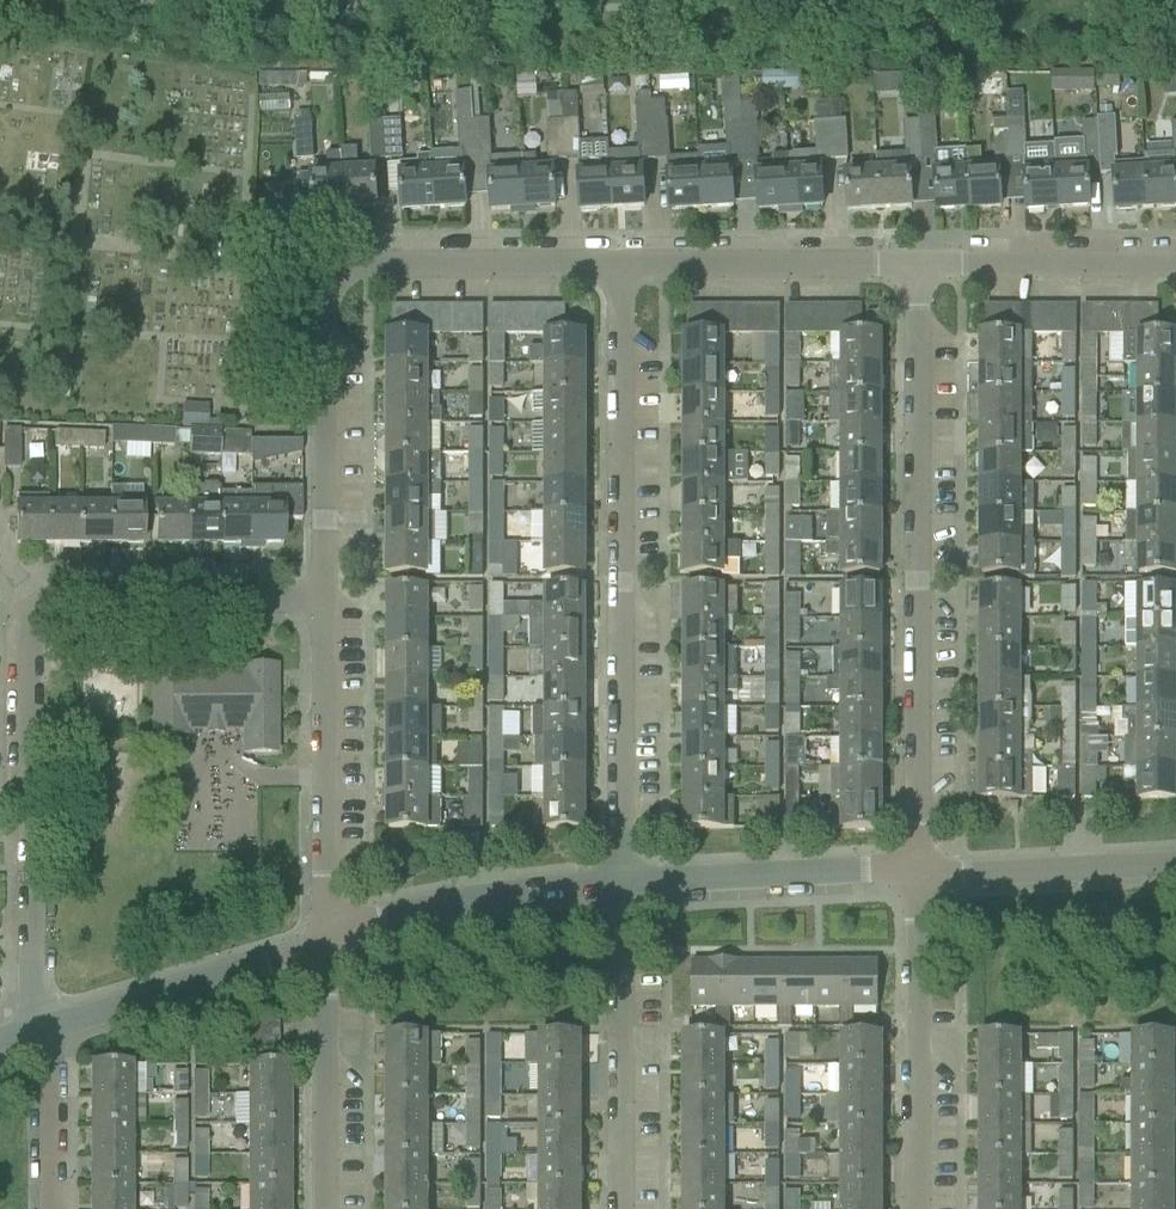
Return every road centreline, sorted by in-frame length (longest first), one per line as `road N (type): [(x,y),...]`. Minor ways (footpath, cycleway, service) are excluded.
road 1 (residential): [(38,1029),(28,965),(22,636),(39,602),(67,595),(323,600)]
road 2 (residential): [(622,882),(616,271)]
road 3 (residential): [(917,878),(913,269)]
road 4 (residential): [(322,949),(323,600)]
road 5 (residential): [(914,1208),(917,878)]
road 6 (residential): [(626,1208),(622,882)]
road 7 (residential): [(322,949),(496,897),(622,882)]
road 8 (residential): [(323,600),(329,298)]
road 9 (residential): [(616,271),(371,267),(345,274),(329,298)]
road 10 (residential): [(913,269),(616,271)]
road 11 (residential): [(38,1029),(322,949)]
road 12 (residential): [(622,882),(917,878)]
road 13 (residential): [(1175,270),(913,269)]
road 14 (residential): [(323,1208),(322,949)]
road 15 (residential): [(917,878),(1175,860)]
road 16 (residential): [(53,1208),(53,1075),(38,1029)]

